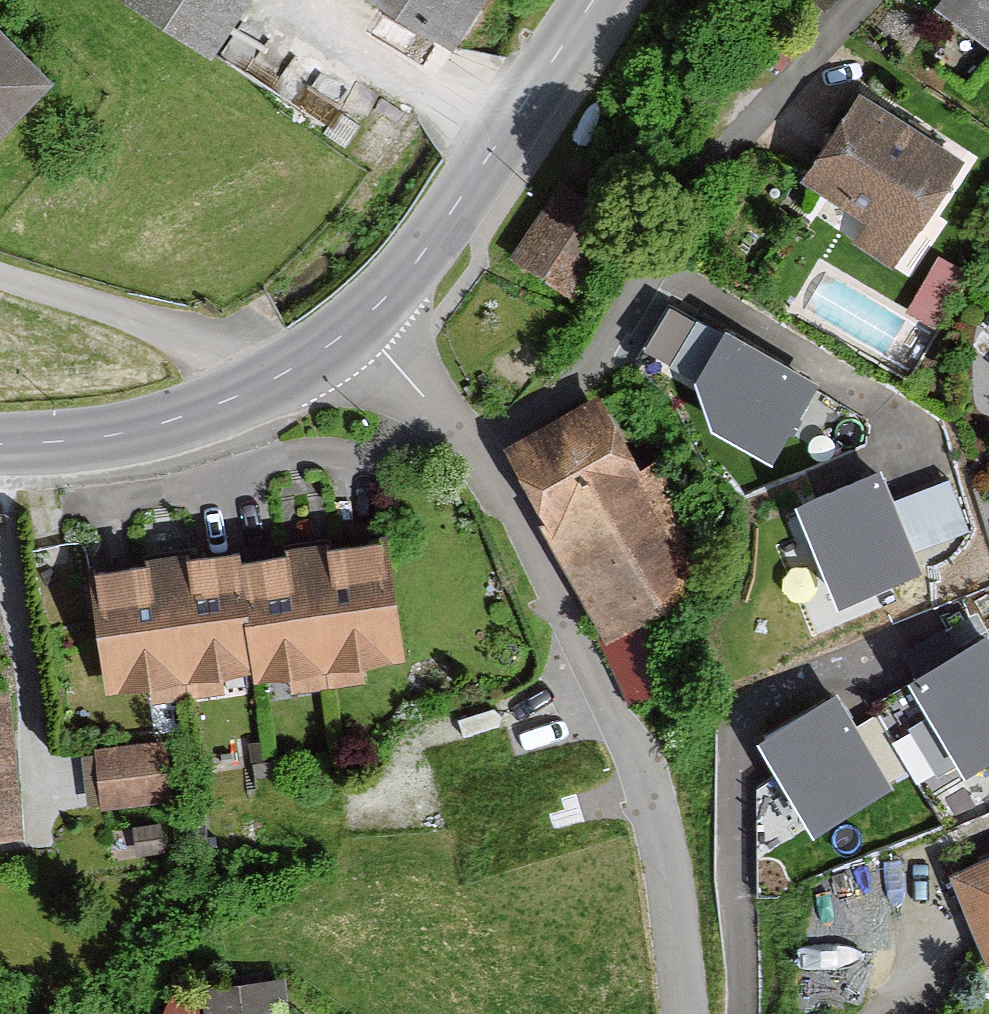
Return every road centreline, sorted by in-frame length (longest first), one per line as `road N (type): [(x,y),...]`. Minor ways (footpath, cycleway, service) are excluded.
road 1 (residential): [(464,443),(612,702),(679,916),(687,1013)]
road 2 (residential): [(464,443),(576,381),(854,0)]
road 3 (tertiary): [(360,323),(419,258),(595,0)]
road 4 (tertiary): [(0,445),(169,422),(276,377),(360,323)]
road 5 (residential): [(360,323),(464,443)]

